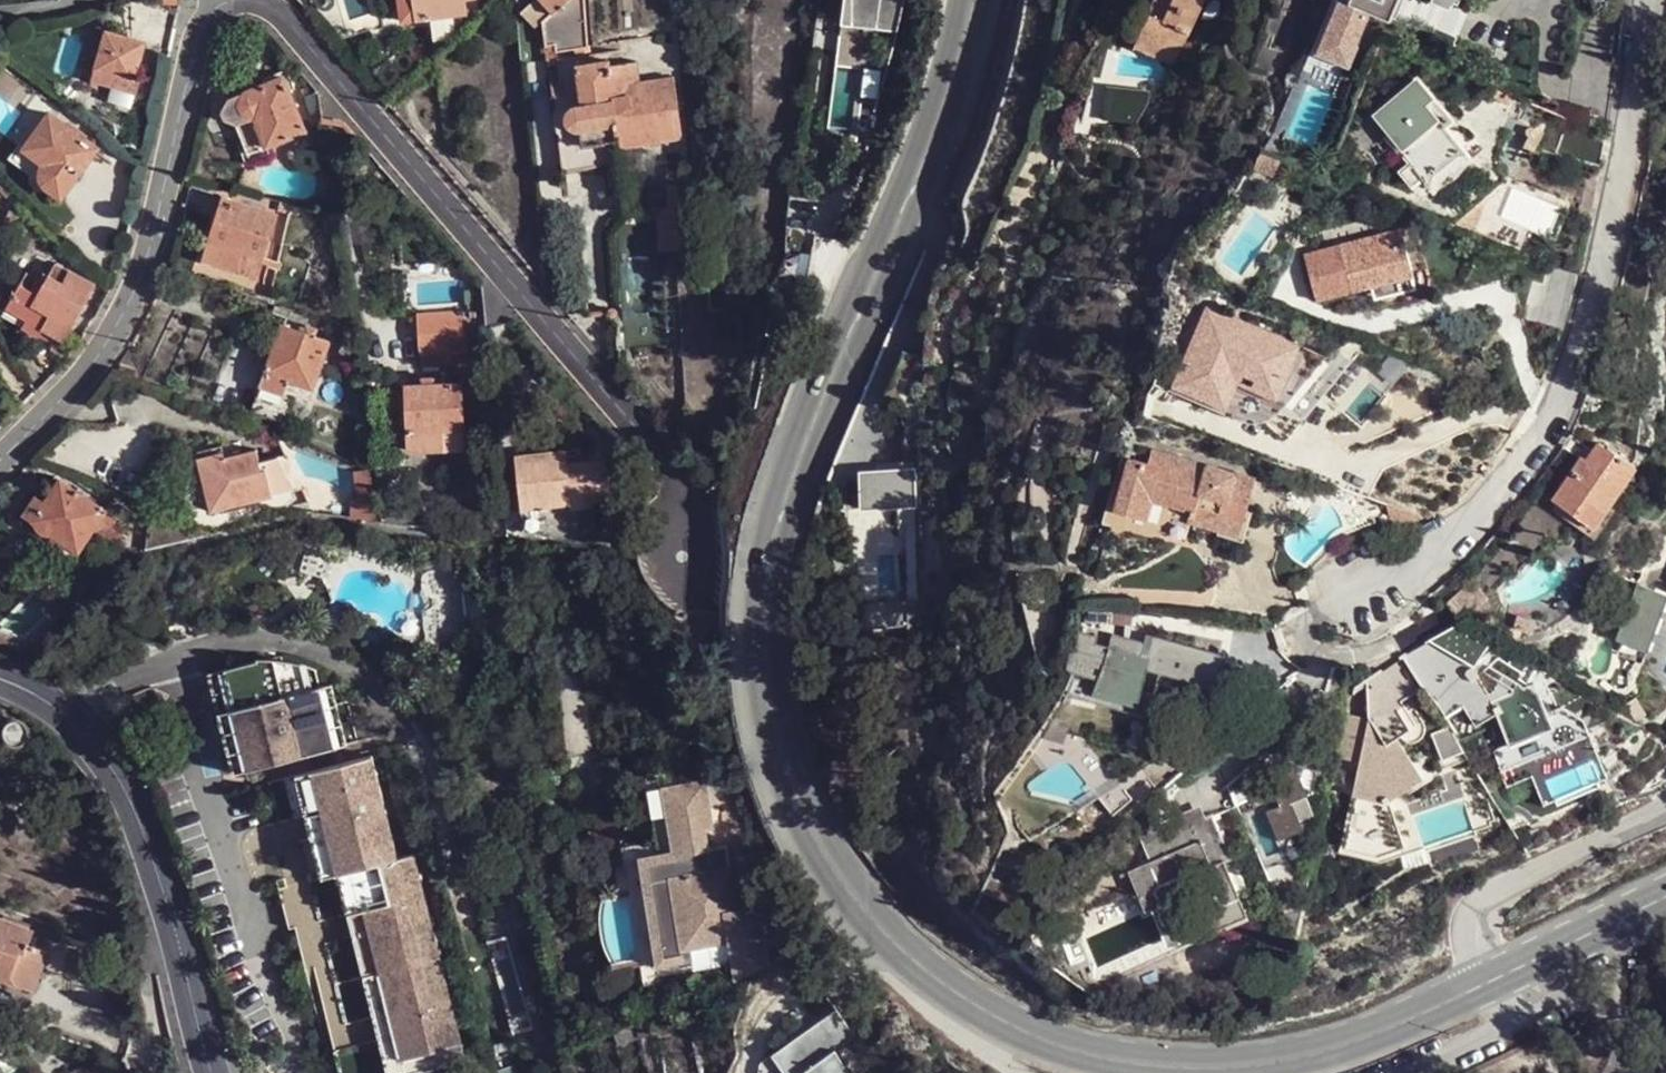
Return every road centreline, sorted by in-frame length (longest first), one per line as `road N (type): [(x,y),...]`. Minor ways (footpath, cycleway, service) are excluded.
road 1 (primary): [(1491,982),(1367,1034),(1275,1061),(1219,1068),(1110,1062),(1014,1032),(943,992),(877,935),(793,807),(757,688),(762,569),(924,172),(975,0)]
road 2 (residential): [(681,551),(661,456),(290,26),(268,8),(219,5)]
road 3 (residential): [(1650,0),(1583,348),(1515,469),(1428,554),(1354,591)]
road 4 (residential): [(219,5),(190,38),(151,254),(123,318),(83,376),(0,459)]
road 5 (tertiary): [(213,1072),(156,868),(115,771),(80,728),(36,694),(0,680)]
road 6 (residential): [(1491,982),(1476,932),(1482,911),(1517,880),(1665,805)]
road 7 (primary): [(1665,897),(1491,982)]

